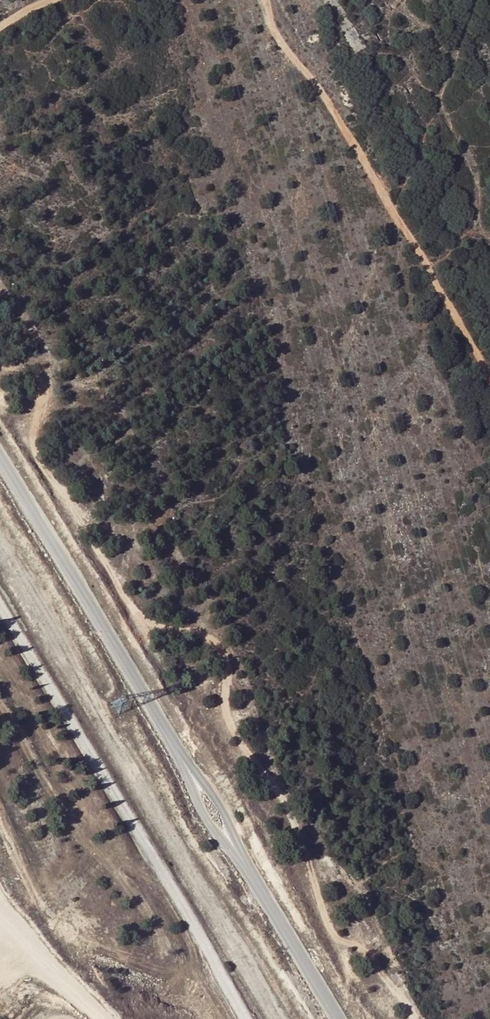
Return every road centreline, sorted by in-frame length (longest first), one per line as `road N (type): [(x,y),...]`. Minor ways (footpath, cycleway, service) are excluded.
road 1 (track): [(409,1018),(359,946),(331,931),(288,812),(228,717),(221,647),(135,613),(38,458),(32,440),(41,386),(33,371),(0,359)]
road 2 (unclassified): [(338,1018),(0,461)]
road 3 (track): [(489,373),(351,132),(261,0)]

